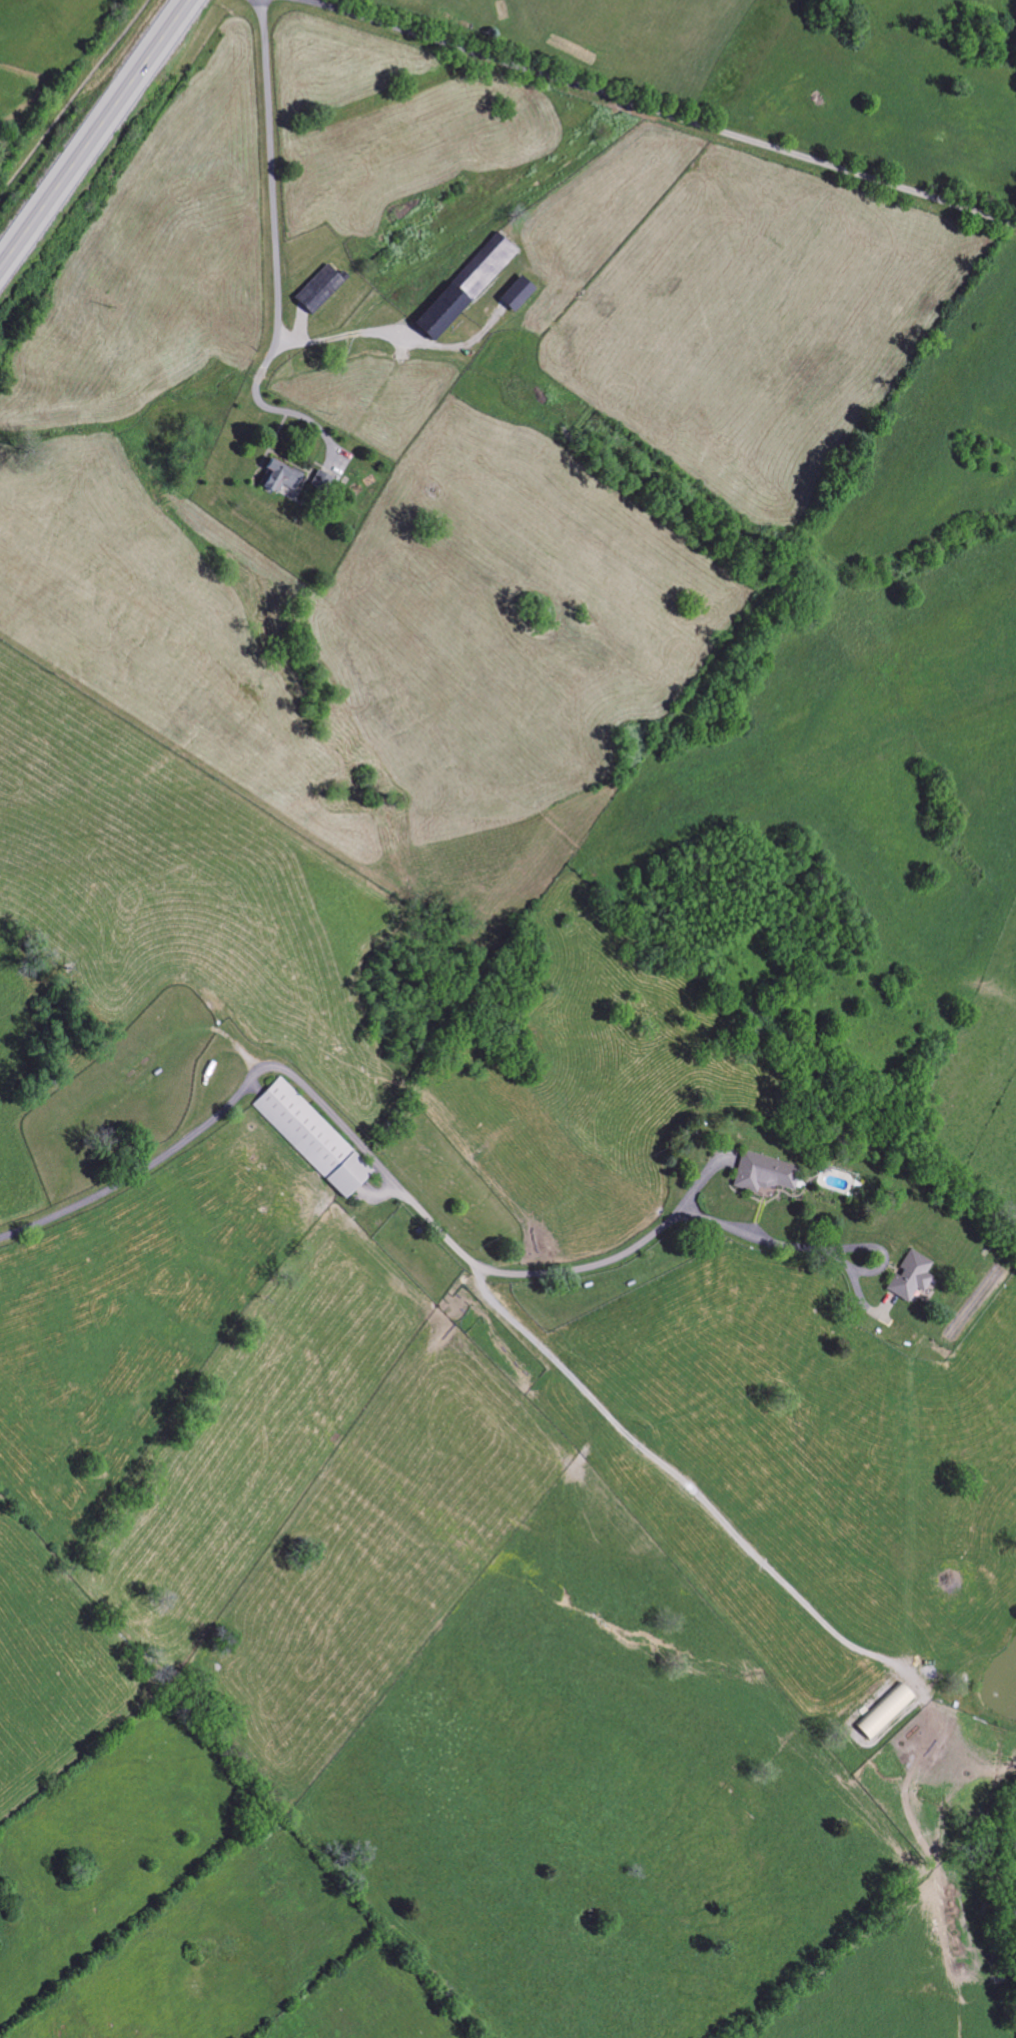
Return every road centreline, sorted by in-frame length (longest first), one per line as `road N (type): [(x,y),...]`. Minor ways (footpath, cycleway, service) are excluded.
road 1 (residential): [(298,0),(1015,230)]
road 2 (residential): [(257,1073),(272,1067),(298,1080),(483,1270),(514,1276),(595,1267),(687,1217),(768,1244),(825,1252)]
road 3 (residential): [(257,0),(279,311),(257,393),(266,408),(305,420),(327,441)]
road 4 (trunk): [(0,264),(189,0)]
road 5 (residential): [(0,1240),(167,1156),(257,1073)]

